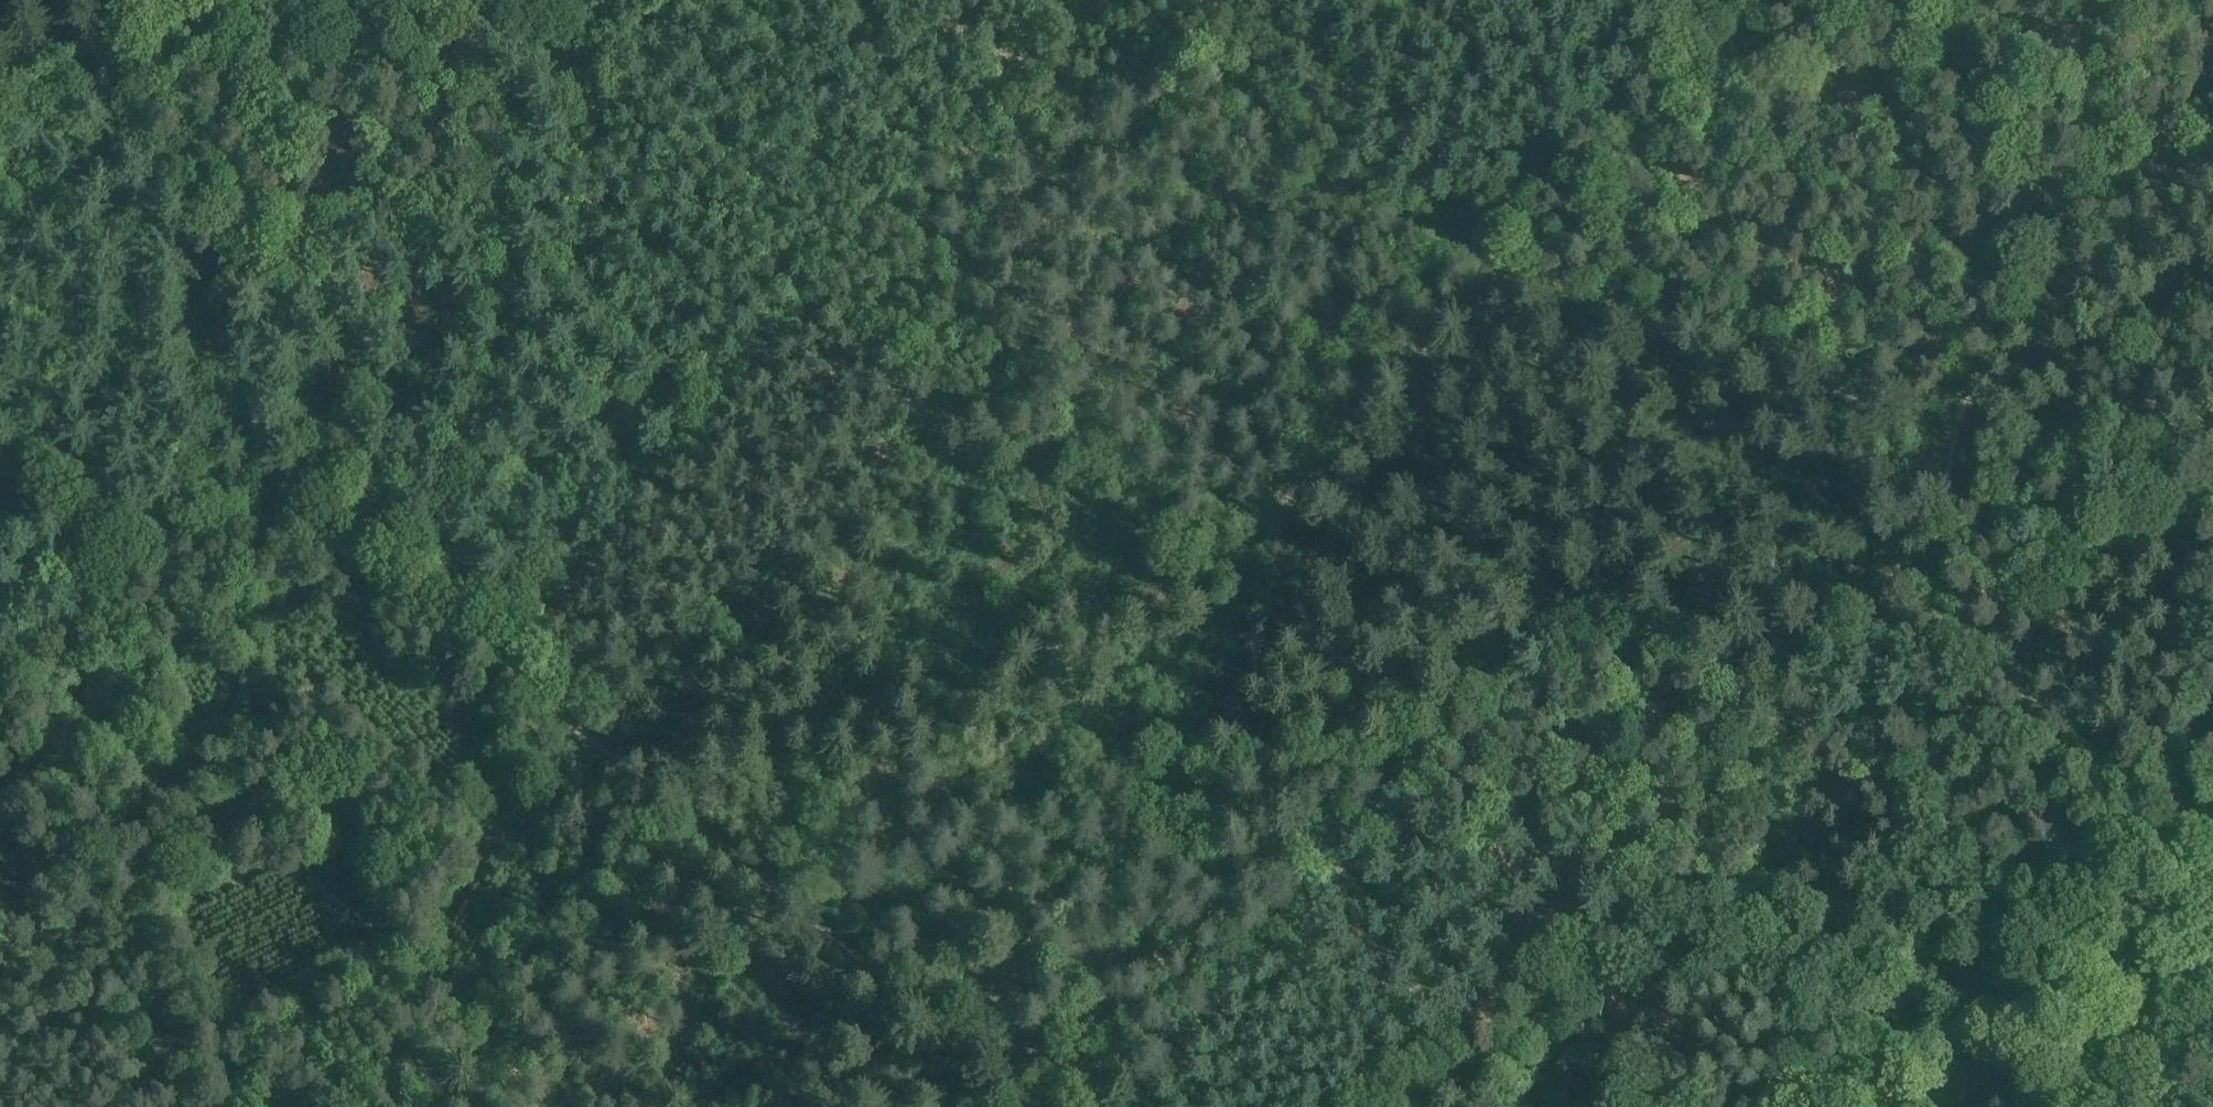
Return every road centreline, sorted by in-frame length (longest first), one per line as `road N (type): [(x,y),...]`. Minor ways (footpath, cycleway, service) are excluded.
road 1 (secondary): [(1931,1106),(2212,889)]

